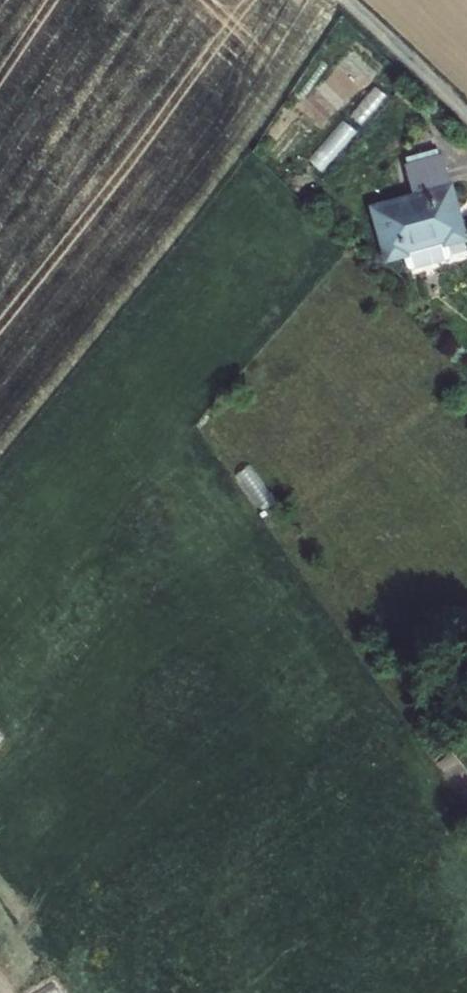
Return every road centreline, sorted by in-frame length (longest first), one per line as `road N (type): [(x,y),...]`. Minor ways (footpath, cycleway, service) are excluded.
road 1 (track): [(345,0),(466,118)]

